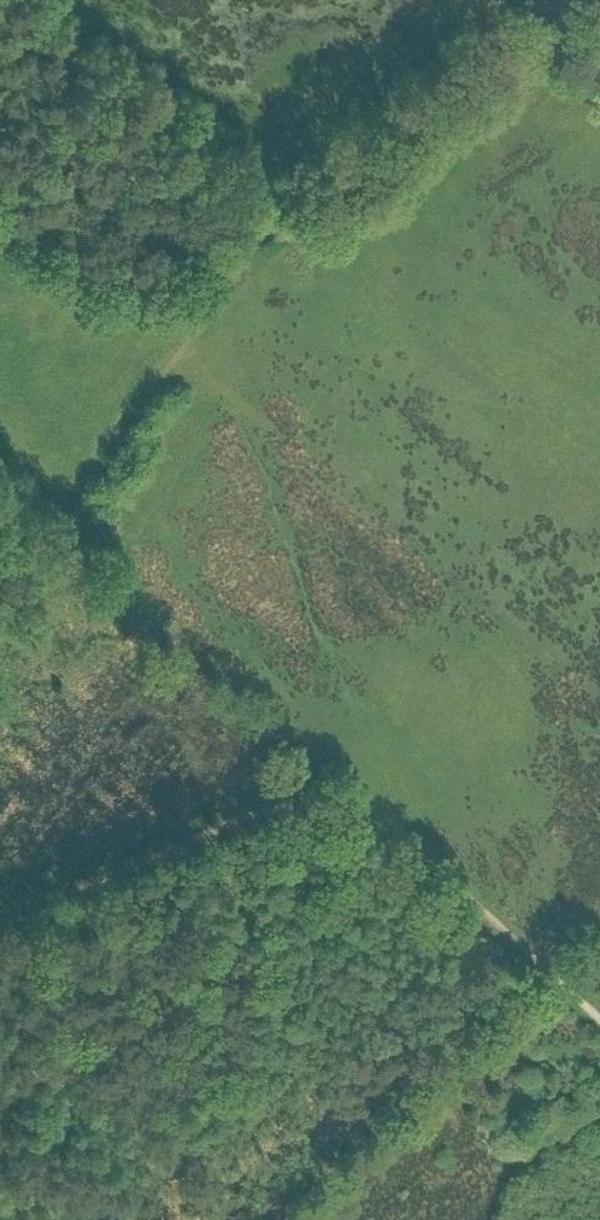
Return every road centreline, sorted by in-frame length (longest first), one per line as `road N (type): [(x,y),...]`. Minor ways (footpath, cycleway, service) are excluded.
road 1 (track): [(0,611),(265,219),(522,22),(599,6)]

